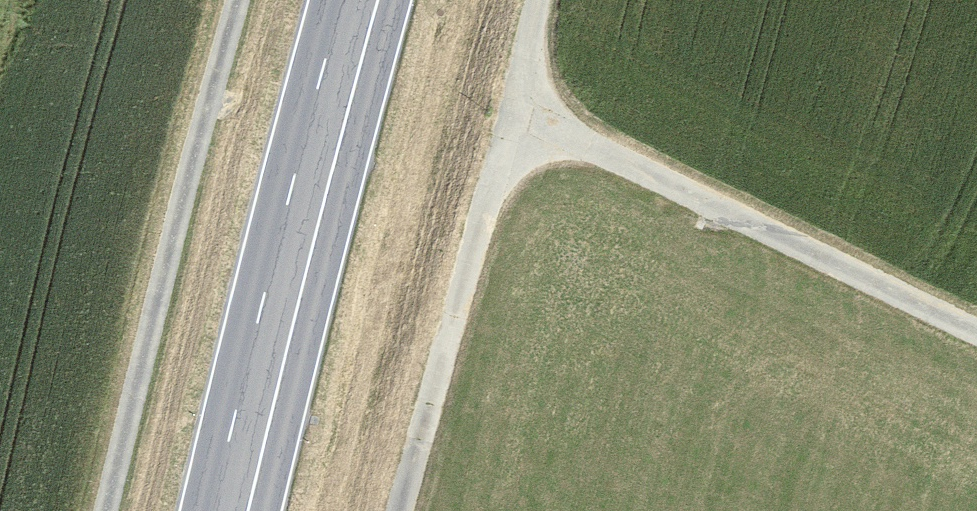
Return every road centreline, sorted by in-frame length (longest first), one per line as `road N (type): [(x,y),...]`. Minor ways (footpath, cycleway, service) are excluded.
road 1 (primary): [(361,0),(230,510)]
road 2 (track): [(239,0),(108,510)]
road 3 (track): [(514,110),(976,332)]
road 4 (track): [(403,510),(514,110)]

